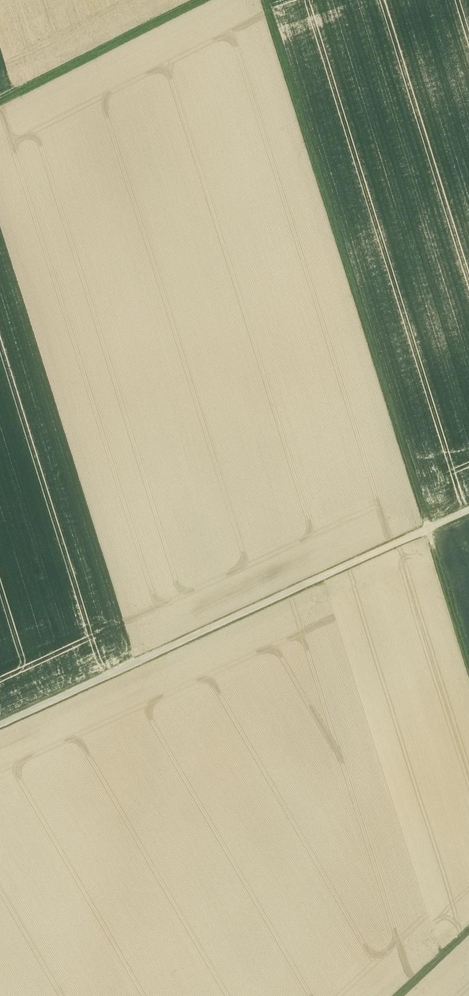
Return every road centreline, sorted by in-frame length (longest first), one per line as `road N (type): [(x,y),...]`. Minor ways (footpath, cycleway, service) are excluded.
road 1 (track): [(468,661),(266,0)]
road 2 (track): [(0,722),(468,510)]
road 3 (track): [(201,0),(0,99)]

